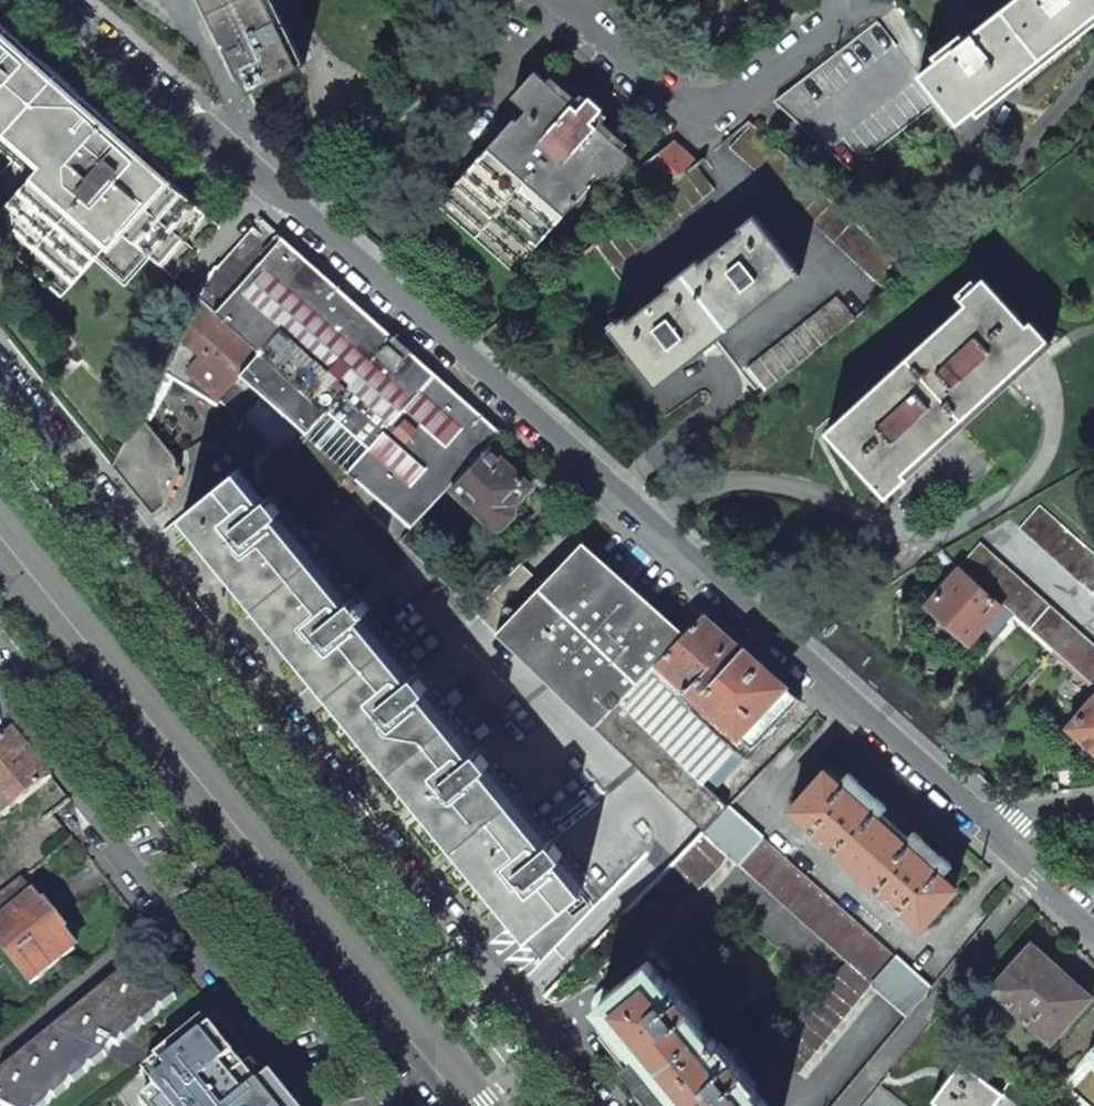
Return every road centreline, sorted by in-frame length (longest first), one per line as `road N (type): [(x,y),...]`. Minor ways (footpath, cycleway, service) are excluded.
road 1 (residential): [(50,0),(968,818)]
road 2 (secondary): [(463,1105),(0,541)]
road 3 (residential): [(563,0),(675,102),(706,106),(734,97),(838,17),(844,0)]
road 4 (residential): [(968,818),(1093,932)]
road 5 (residential): [(1093,803),(968,818)]

